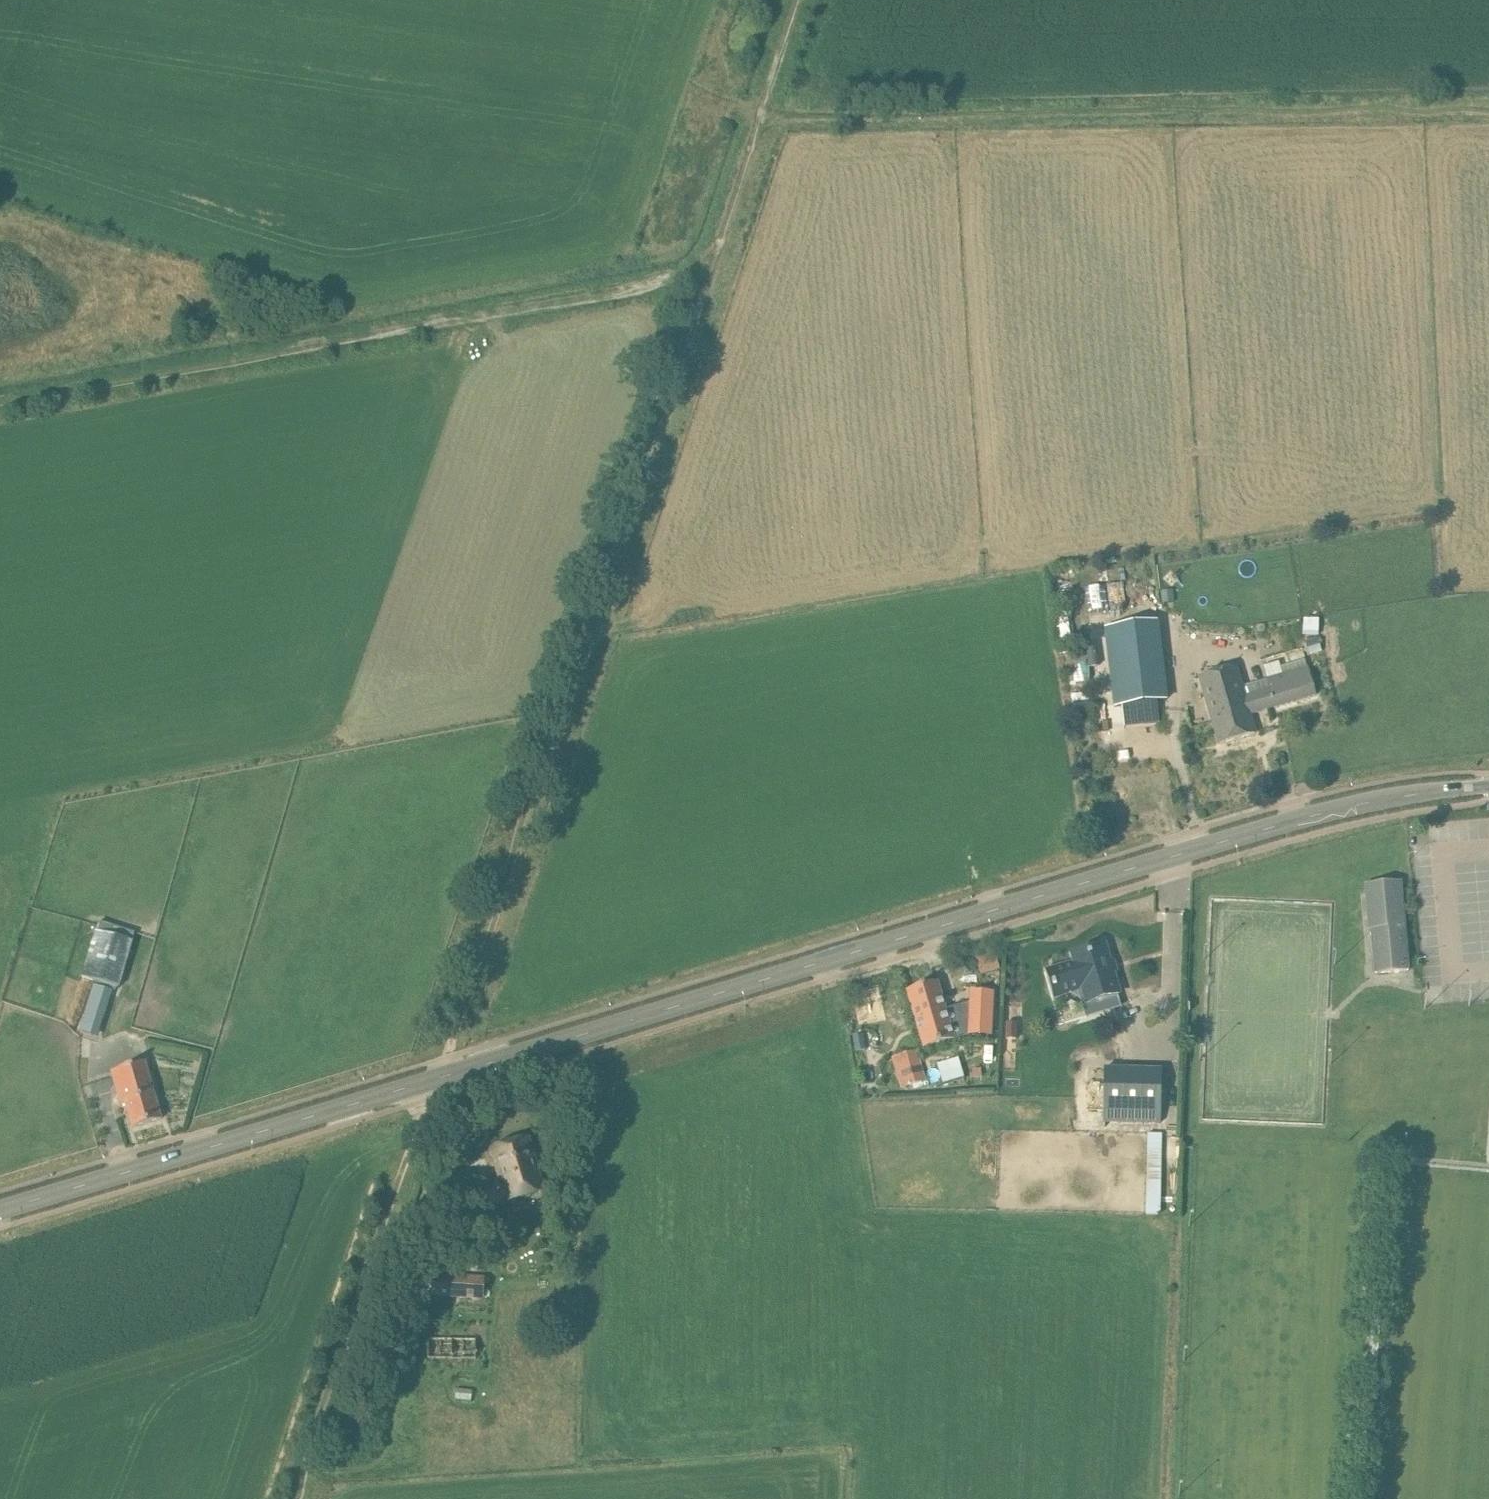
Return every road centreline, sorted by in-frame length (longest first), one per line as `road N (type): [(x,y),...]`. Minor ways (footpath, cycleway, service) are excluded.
road 1 (tertiary): [(0,1209),(1278,823),(1488,786)]
road 2 (track): [(754,109),(438,1077),(290,1498)]

